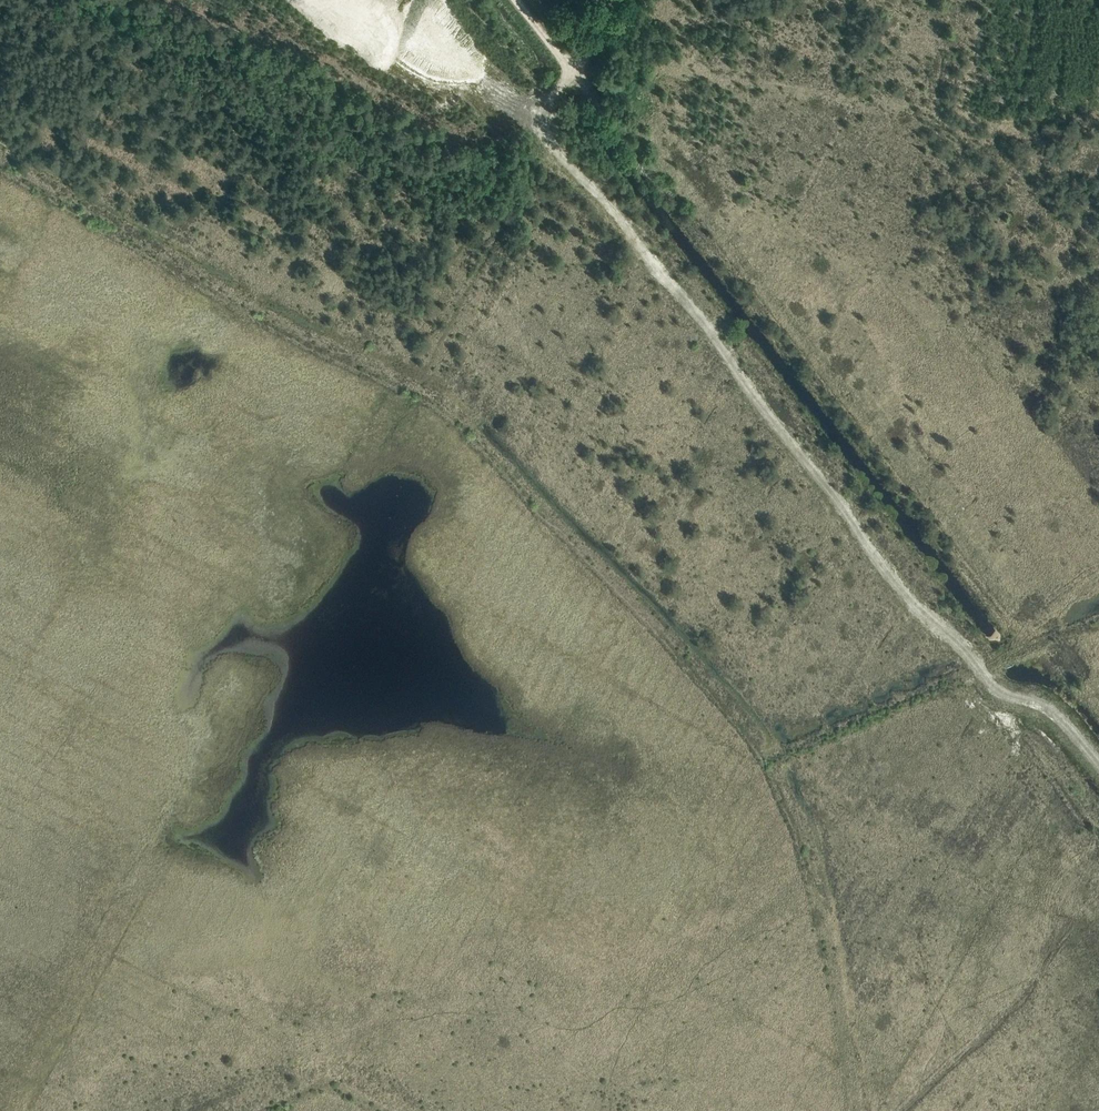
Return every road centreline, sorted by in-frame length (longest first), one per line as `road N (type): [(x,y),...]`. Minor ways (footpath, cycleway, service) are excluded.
road 1 (track): [(1098,772),(1056,717),(1003,701),(967,648),(877,563),(612,206),(550,144),(546,110),(569,74),(560,53)]
road 2 (track): [(616,0),(591,48),(573,56),(560,53),(518,0)]

